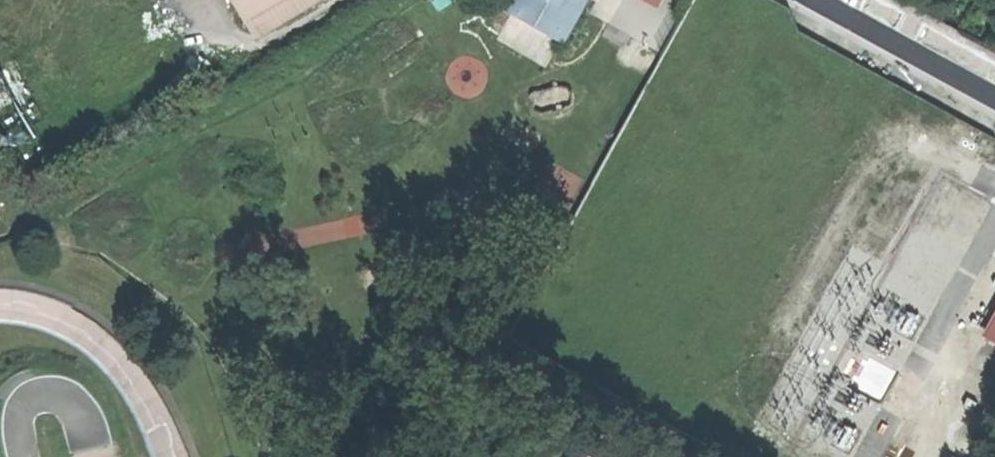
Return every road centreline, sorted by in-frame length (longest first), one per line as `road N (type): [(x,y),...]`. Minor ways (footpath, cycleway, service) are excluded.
road 1 (track): [(419,0),(0,237)]
road 2 (residential): [(837,0),(994,89)]

